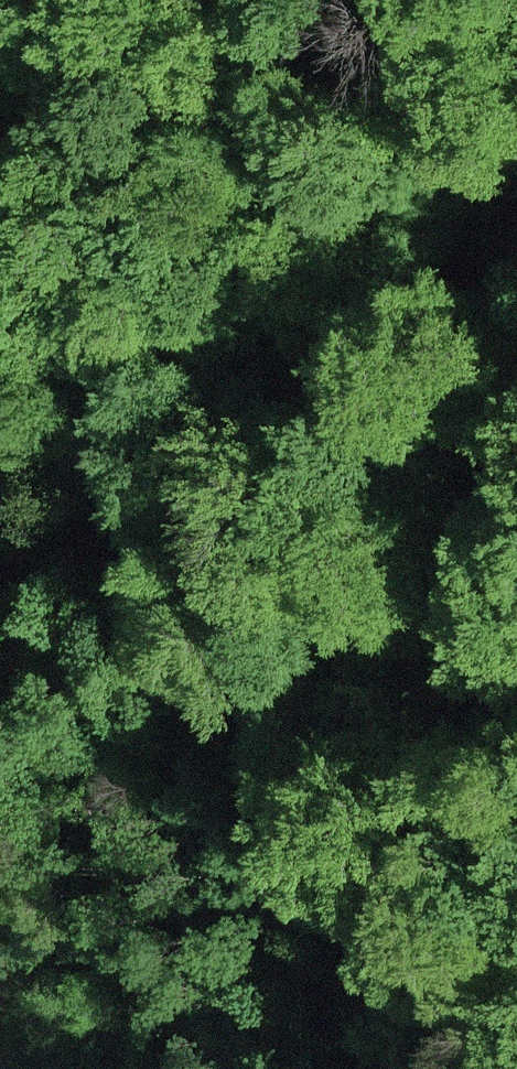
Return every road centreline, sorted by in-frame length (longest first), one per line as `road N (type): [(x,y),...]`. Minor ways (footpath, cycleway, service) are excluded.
road 1 (track): [(426,1068),(367,937),(69,0)]
road 2 (track): [(70,4),(377,543),(516,729)]

